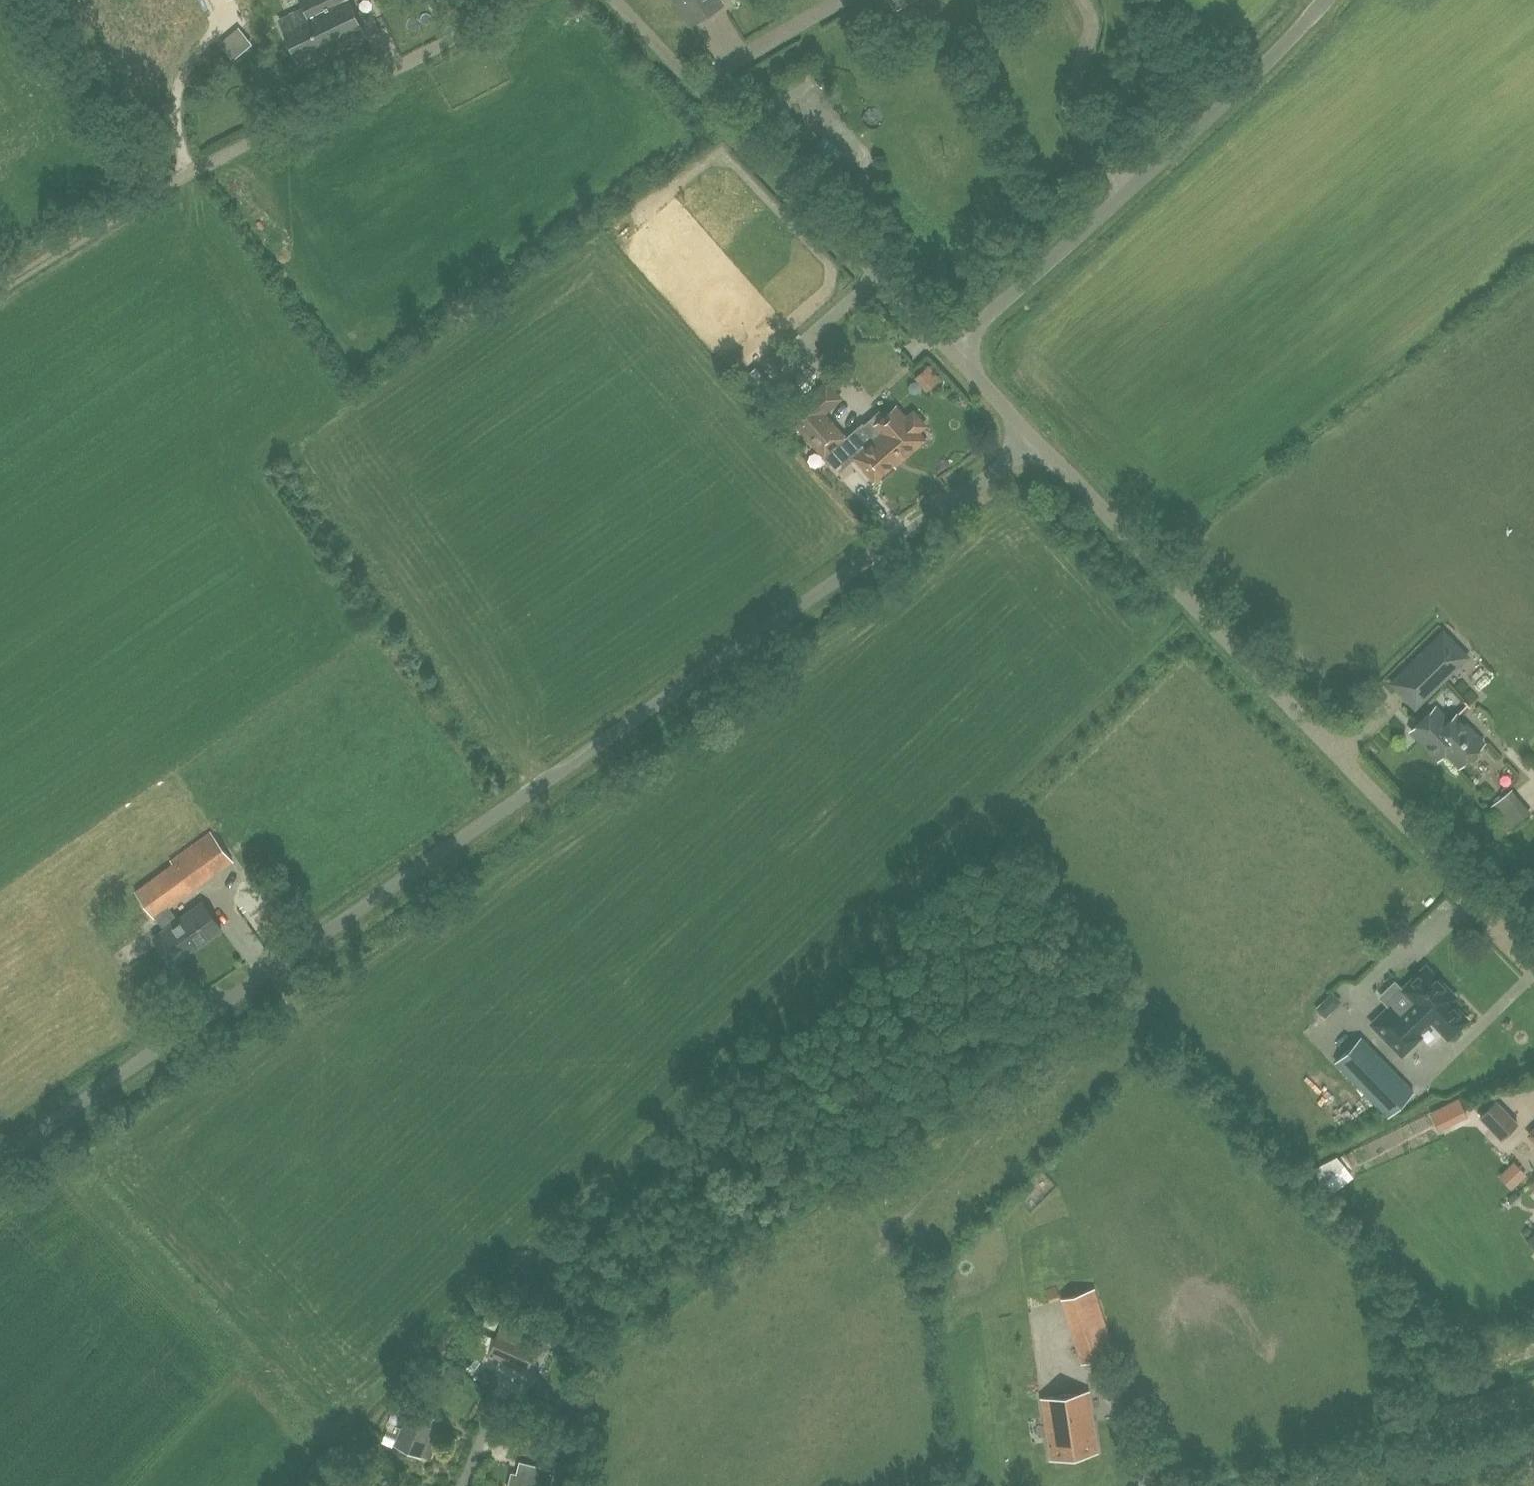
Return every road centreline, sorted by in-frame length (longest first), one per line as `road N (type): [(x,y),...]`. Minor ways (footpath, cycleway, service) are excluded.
road 1 (unclassified): [(0,1147),(71,1091),(1032,439)]
road 2 (unclassified): [(1533,966),(1032,439)]
road 3 (unclassified): [(0,277),(105,208),(503,0)]
road 4 (unclassified): [(944,347),(1314,0)]
road 5 (unclassified): [(615,0),(944,347)]
road 6 (track): [(1305,1485),(1482,1460),(1533,1442)]
road 7 (unclassified): [(1032,439),(944,347)]

